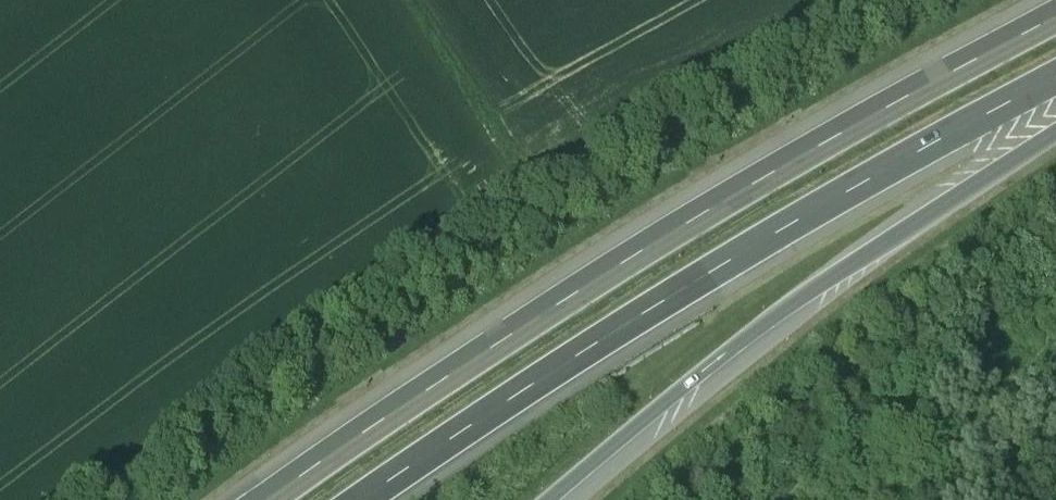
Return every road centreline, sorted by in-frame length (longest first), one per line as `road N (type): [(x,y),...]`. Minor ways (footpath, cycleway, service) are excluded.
road 1 (motorway): [(1055,21),(824,134),(466,355),(268,499)]
road 2 (motorway): [(369,499),(511,394),(846,191),(1055,86)]
road 3 (motorway): [(563,499),(688,394),(1055,139)]
road 4 (track): [(539,180),(415,0)]

